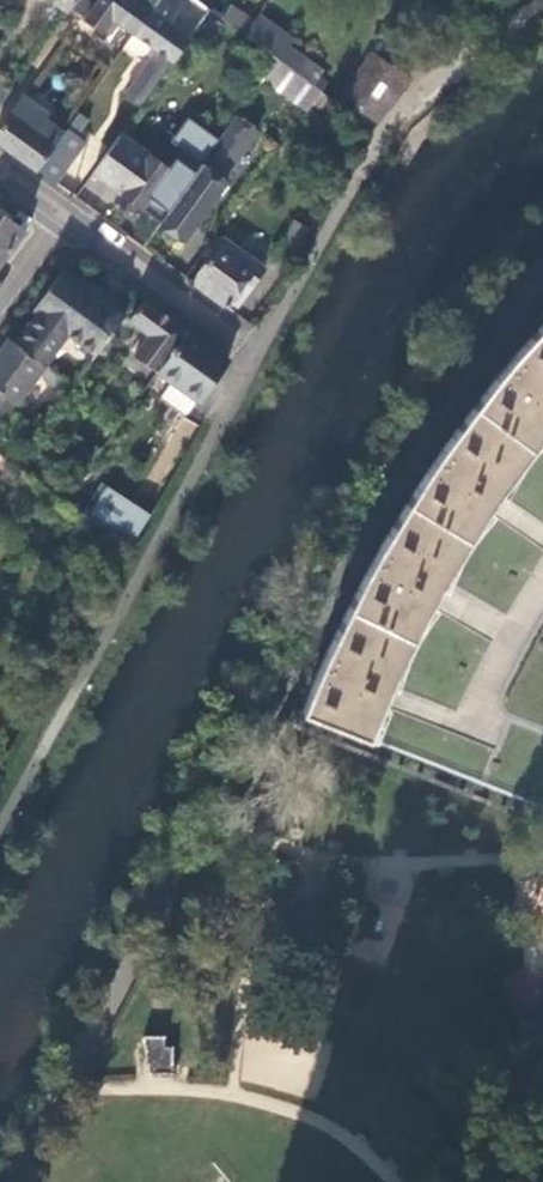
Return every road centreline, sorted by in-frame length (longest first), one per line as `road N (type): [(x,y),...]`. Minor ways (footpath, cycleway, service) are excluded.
road 1 (residential): [(262,349),(60,211)]

